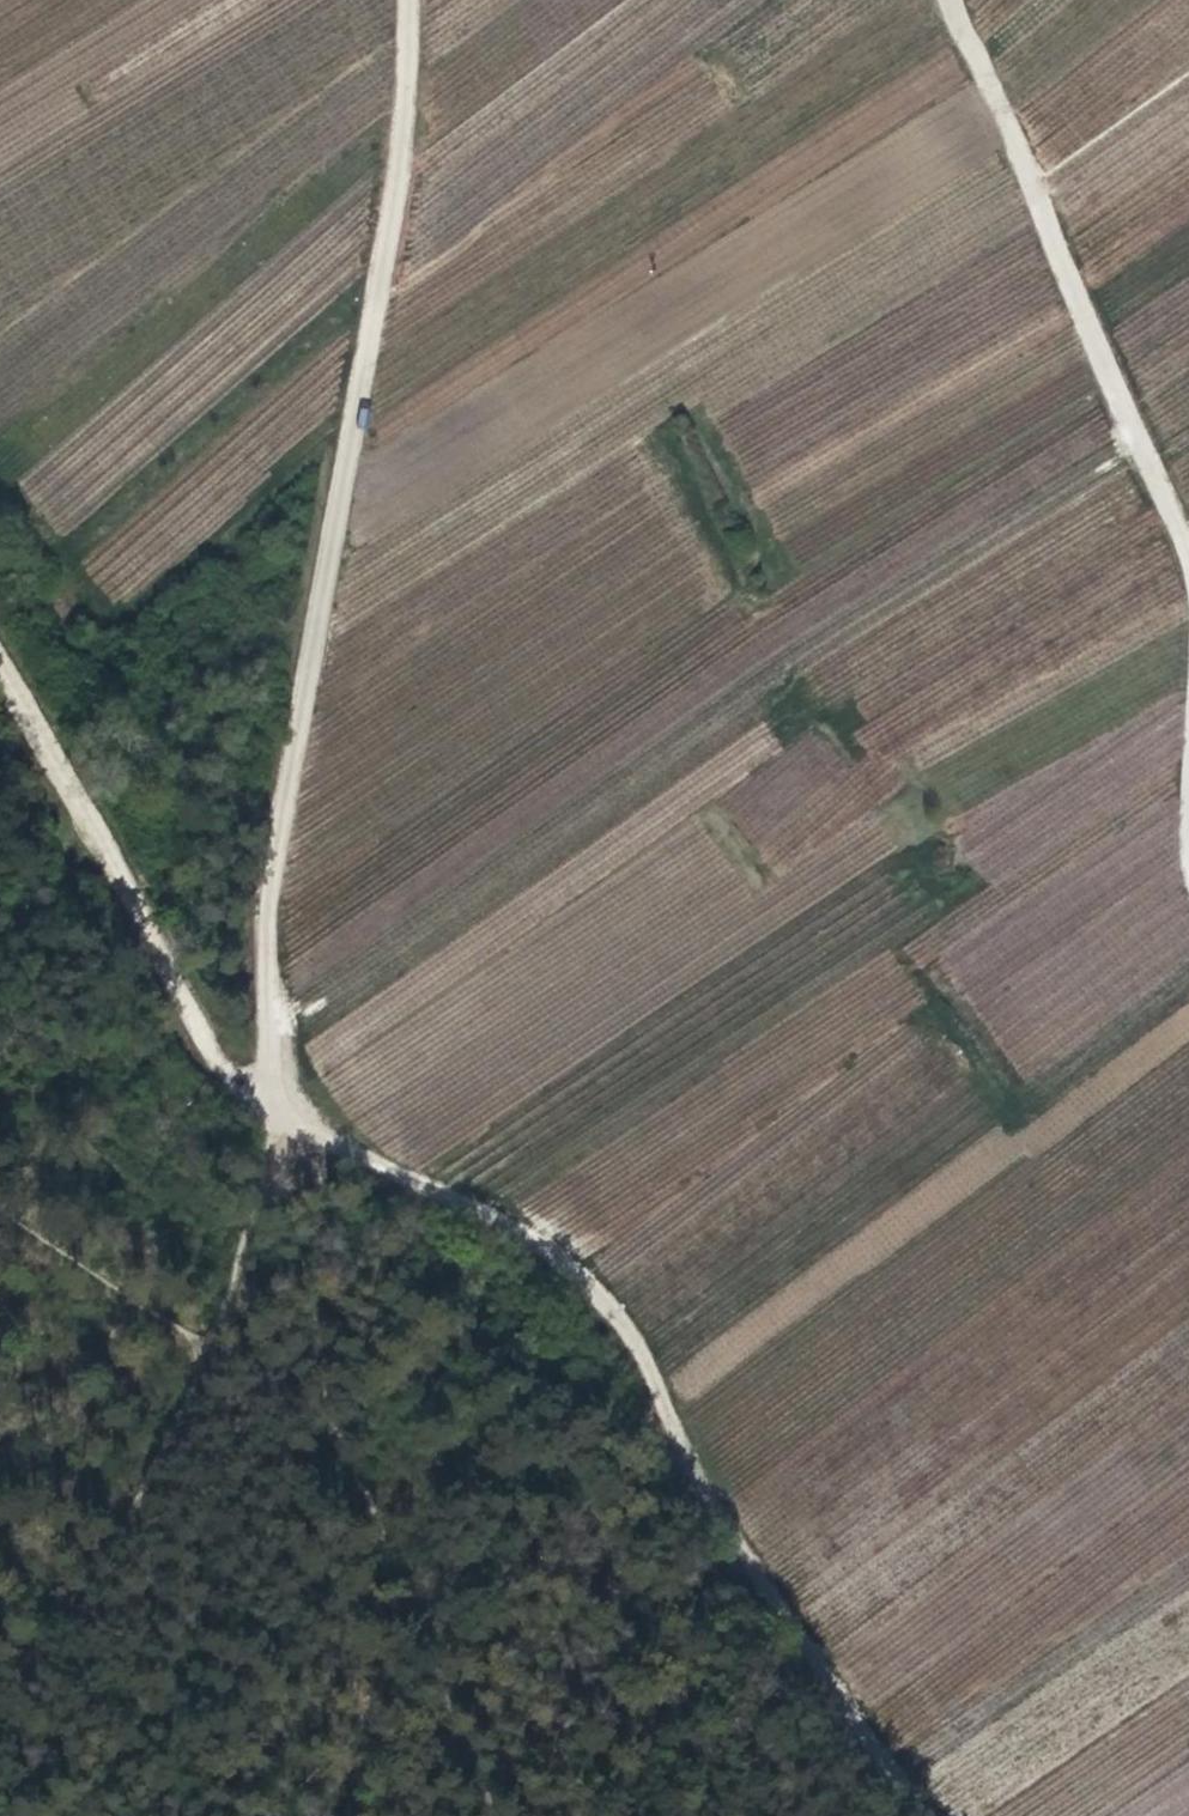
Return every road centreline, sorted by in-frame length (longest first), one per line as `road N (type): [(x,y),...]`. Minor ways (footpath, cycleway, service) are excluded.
road 1 (track): [(414,0),(417,80),(394,236),(328,656),(278,878),(275,1083),(332,1148)]
road 2 (track): [(907,1815),(574,1251),(464,1191),(332,1148)]
road 3 (track): [(962,0),(1188,530)]
road 4 (track): [(212,1037),(0,656)]

